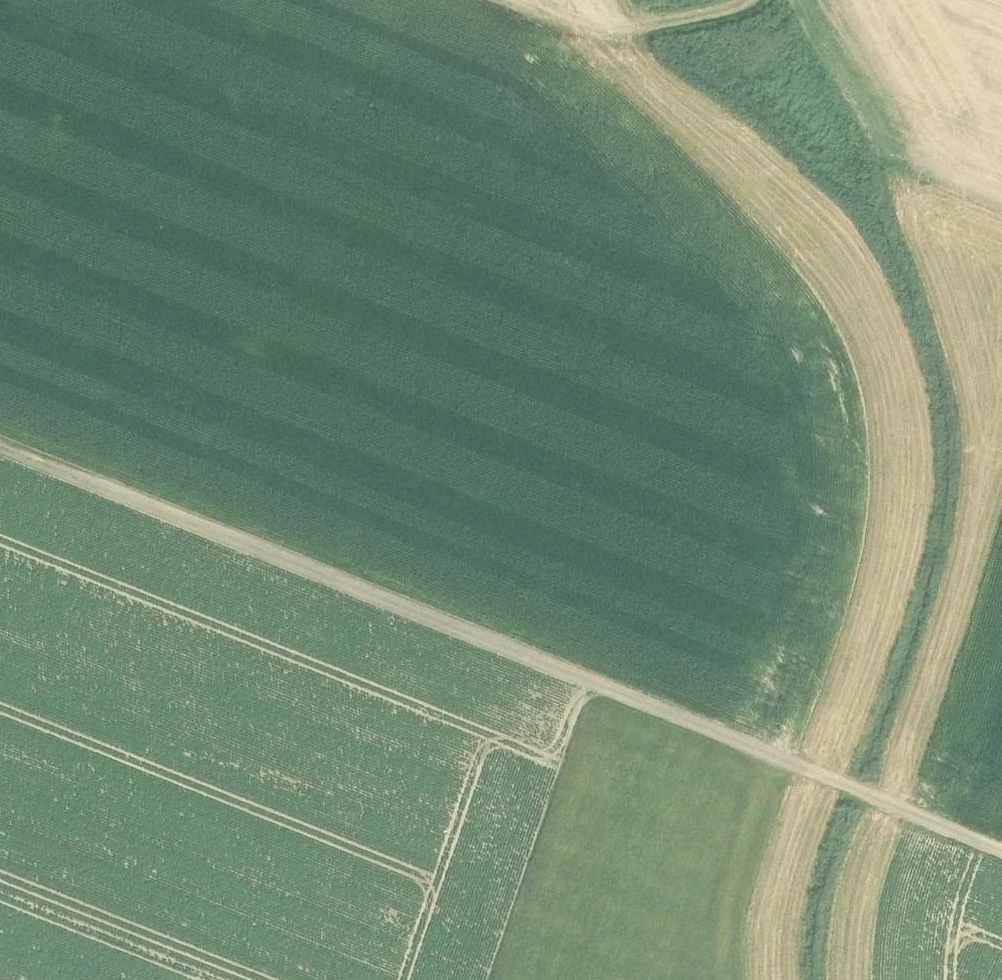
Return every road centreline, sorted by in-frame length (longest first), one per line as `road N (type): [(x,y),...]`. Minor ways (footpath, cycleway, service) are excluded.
road 1 (track): [(783,979),(785,894),(795,853),(870,674),(915,533),(915,421),(885,320),(845,241),(658,85),(638,55),(625,0)]
road 2 (track): [(1001,851),(0,448)]

